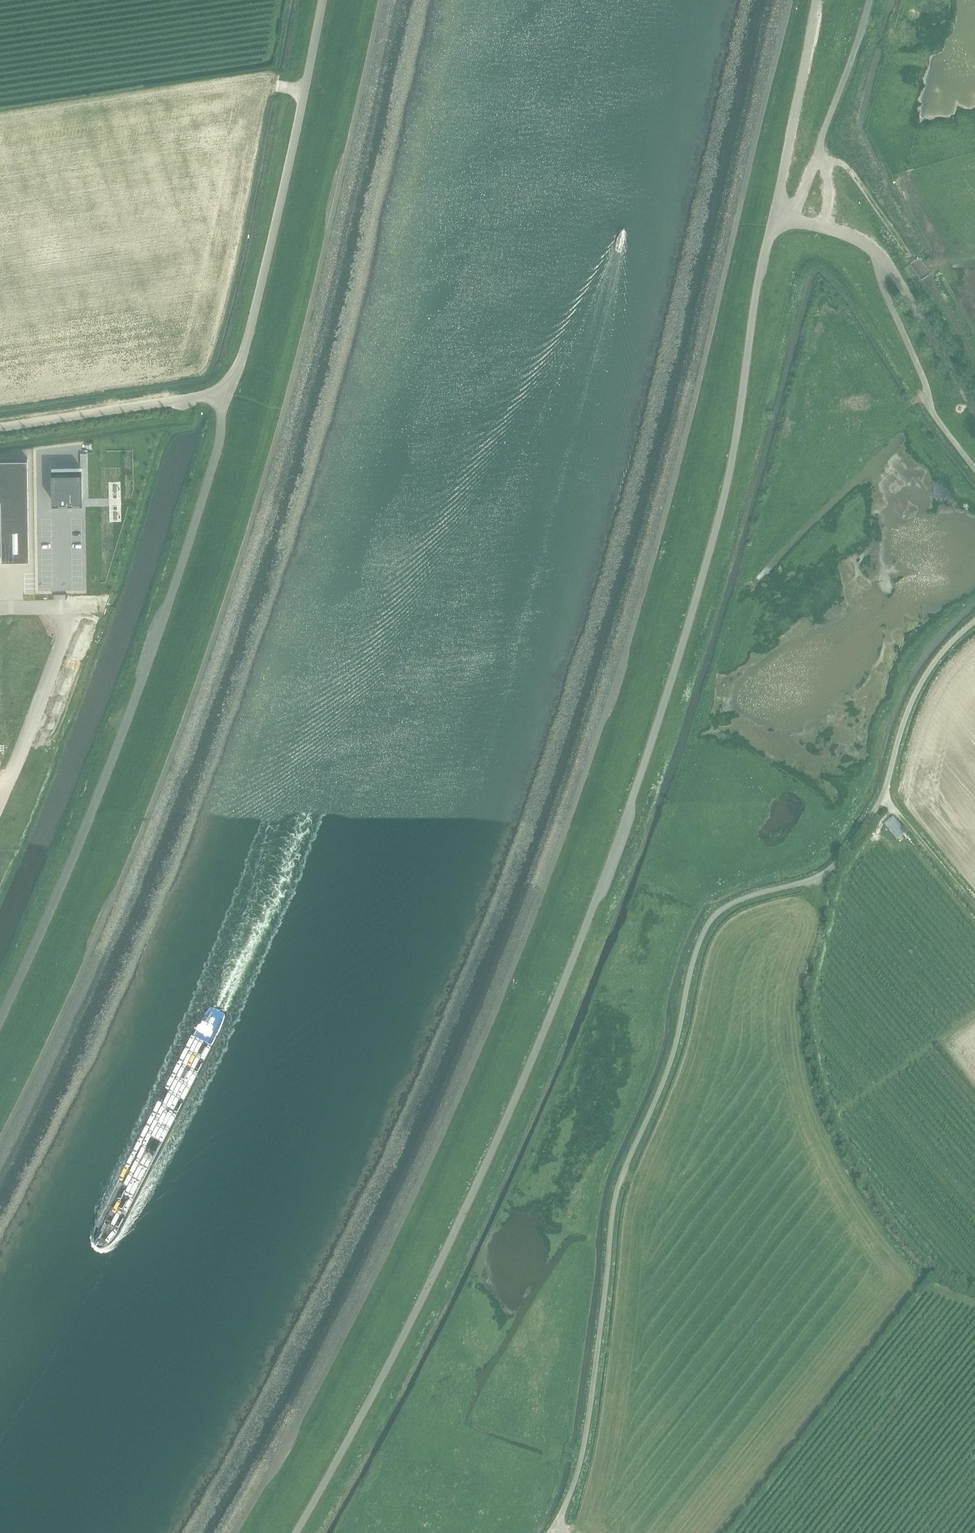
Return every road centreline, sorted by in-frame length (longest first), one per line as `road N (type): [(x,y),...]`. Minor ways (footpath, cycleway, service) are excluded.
road 1 (unclassified): [(296,1532),(483,1194),(618,861),(727,494),(780,213)]
road 2 (unclassified): [(556,1528),(586,1435),(615,1198),(668,1068),(700,940),(728,905),(819,877),(846,853),(884,798),(924,677),(974,623)]
road 3 (unclassified): [(0,1018),(140,683),(217,449),(222,394)]
road 4 (track): [(819,877),(790,1009),(799,1073),(876,1227),(936,1284),(974,1302)]
road 5 (unclassified): [(222,394),(248,338),(322,0)]
road 6 (unclassified): [(974,470),(927,398),(879,251)]
road 7 (unclassified): [(790,216),(872,0)]
road 8 (unclassified): [(0,426),(222,394)]
road 9 (unclassified): [(780,213),(817,0)]
road 10 (unclassified): [(66,608),(66,631),(0,792)]
road 11 (unclassified): [(974,404),(902,276),(879,251)]
road 12 (track): [(818,157),(856,176),(924,278)]
road 13 (track): [(884,798),(974,904)]

